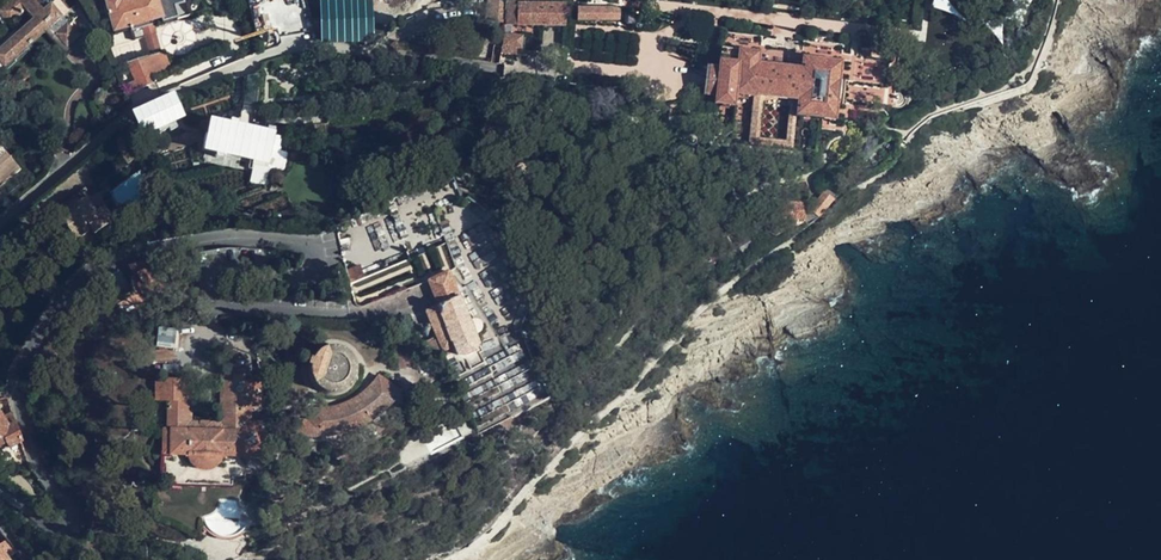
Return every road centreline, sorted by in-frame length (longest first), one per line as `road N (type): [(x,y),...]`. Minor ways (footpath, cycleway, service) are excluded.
road 1 (residential): [(0,491),(45,525),(69,515),(36,458),(17,394),(20,371),(84,276),(104,264),(229,238),(308,246),(316,264)]
road 2 (residential): [(0,225),(114,127),(170,95)]

